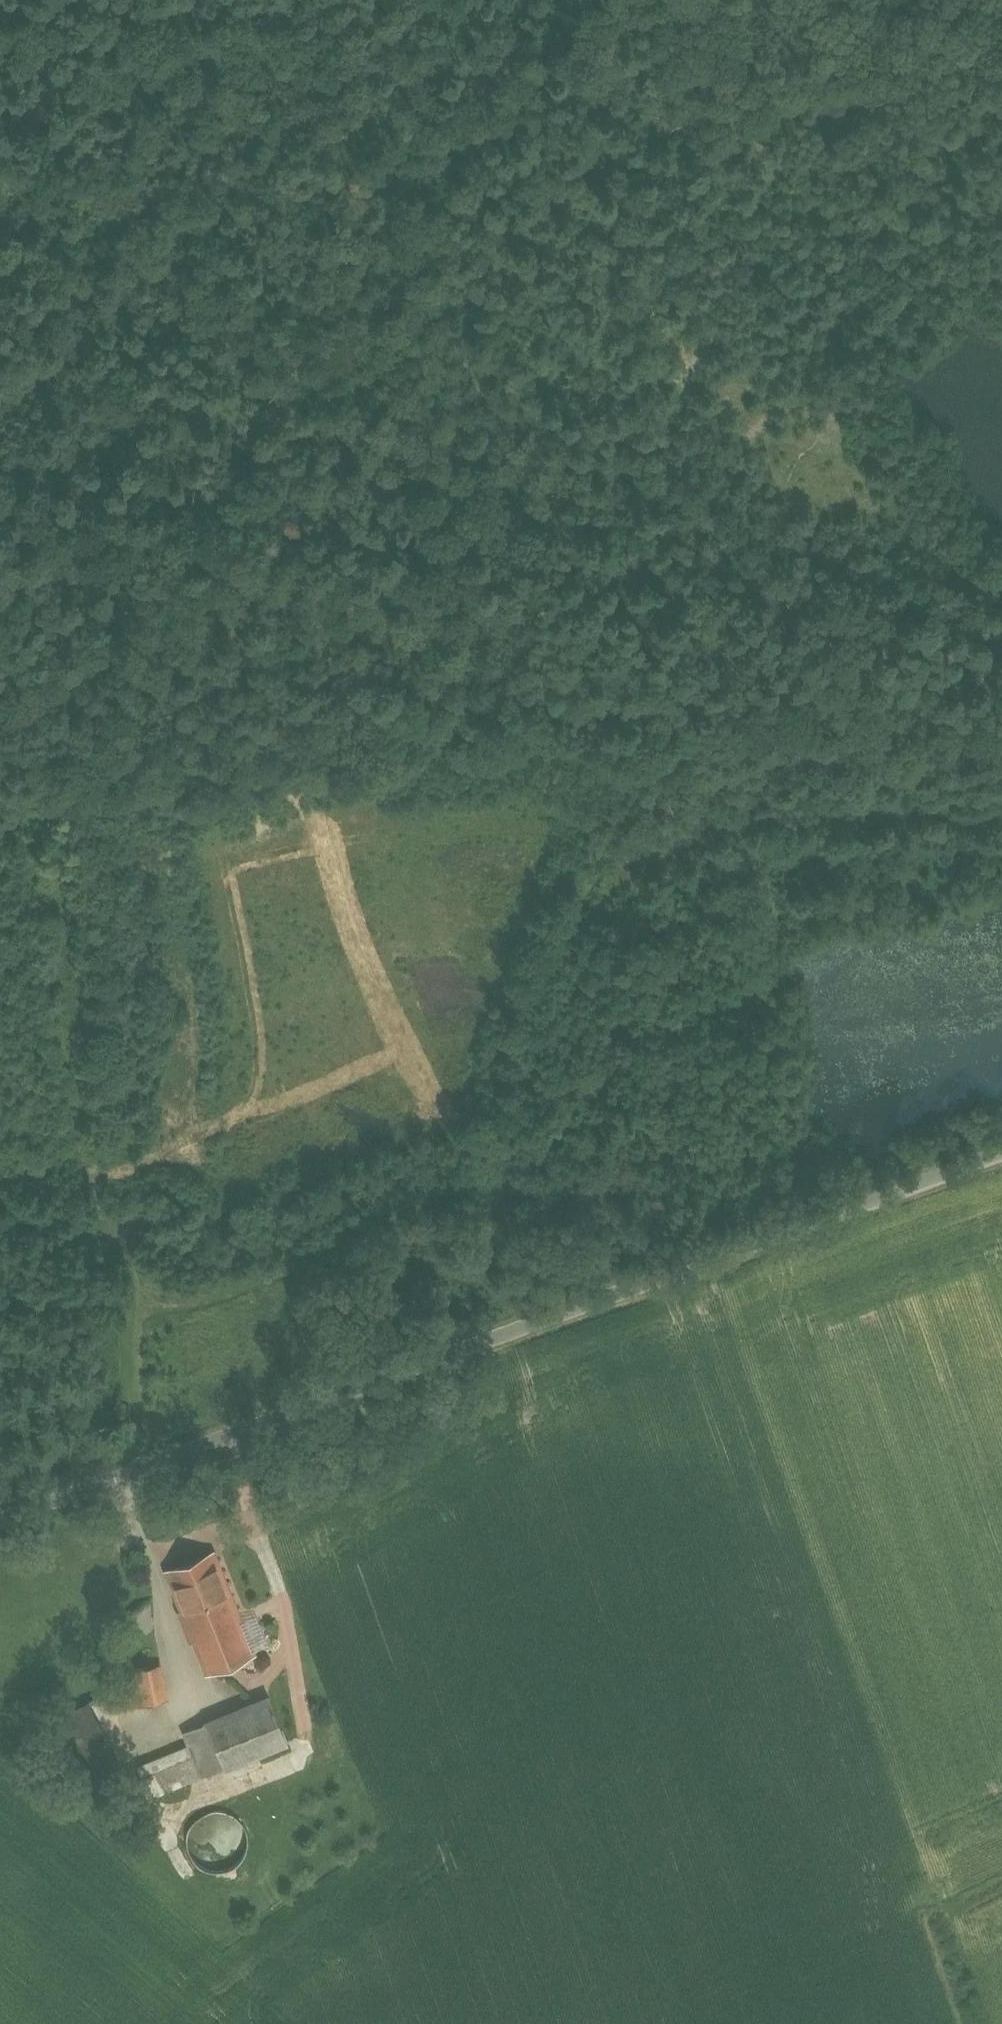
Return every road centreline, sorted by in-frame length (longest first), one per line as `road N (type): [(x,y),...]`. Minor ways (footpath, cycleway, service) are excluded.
road 1 (residential): [(0,1524),(1001,1154)]
road 2 (track): [(714,828),(671,848),(604,909),(580,950),(577,1084),(557,1140),(239,1285),(182,1299),(135,1292),(127,1336),(142,1473)]
road 3 (track): [(1001,825),(796,812),(714,828)]

